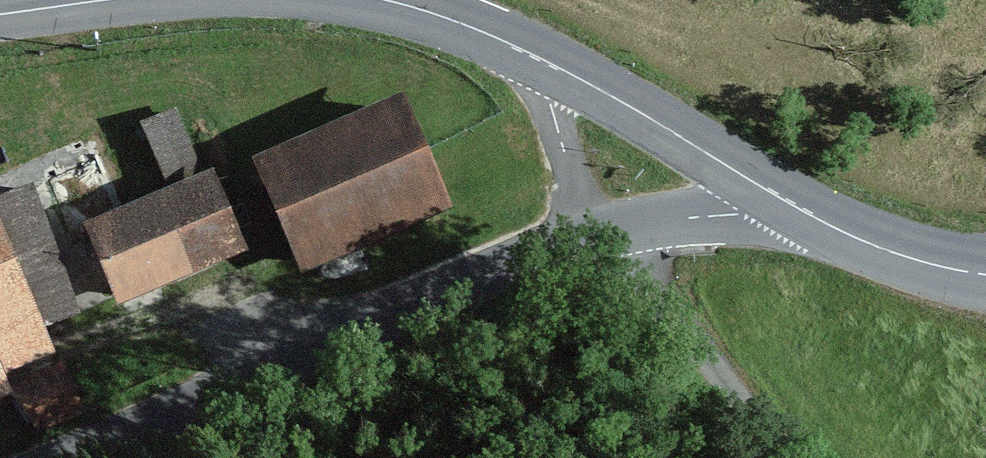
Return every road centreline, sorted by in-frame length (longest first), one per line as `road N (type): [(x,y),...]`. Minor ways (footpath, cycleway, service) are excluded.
road 1 (tertiary): [(72,457),(506,263),(584,237)]
road 2 (tertiary): [(798,208),(535,56)]
road 3 (tertiary): [(584,237),(798,208)]
road 4 (tertiary): [(985,274),(909,258),(798,208)]
road 5 (tertiary): [(584,237),(535,56)]
road 6 (tertiary): [(535,56),(382,0)]

